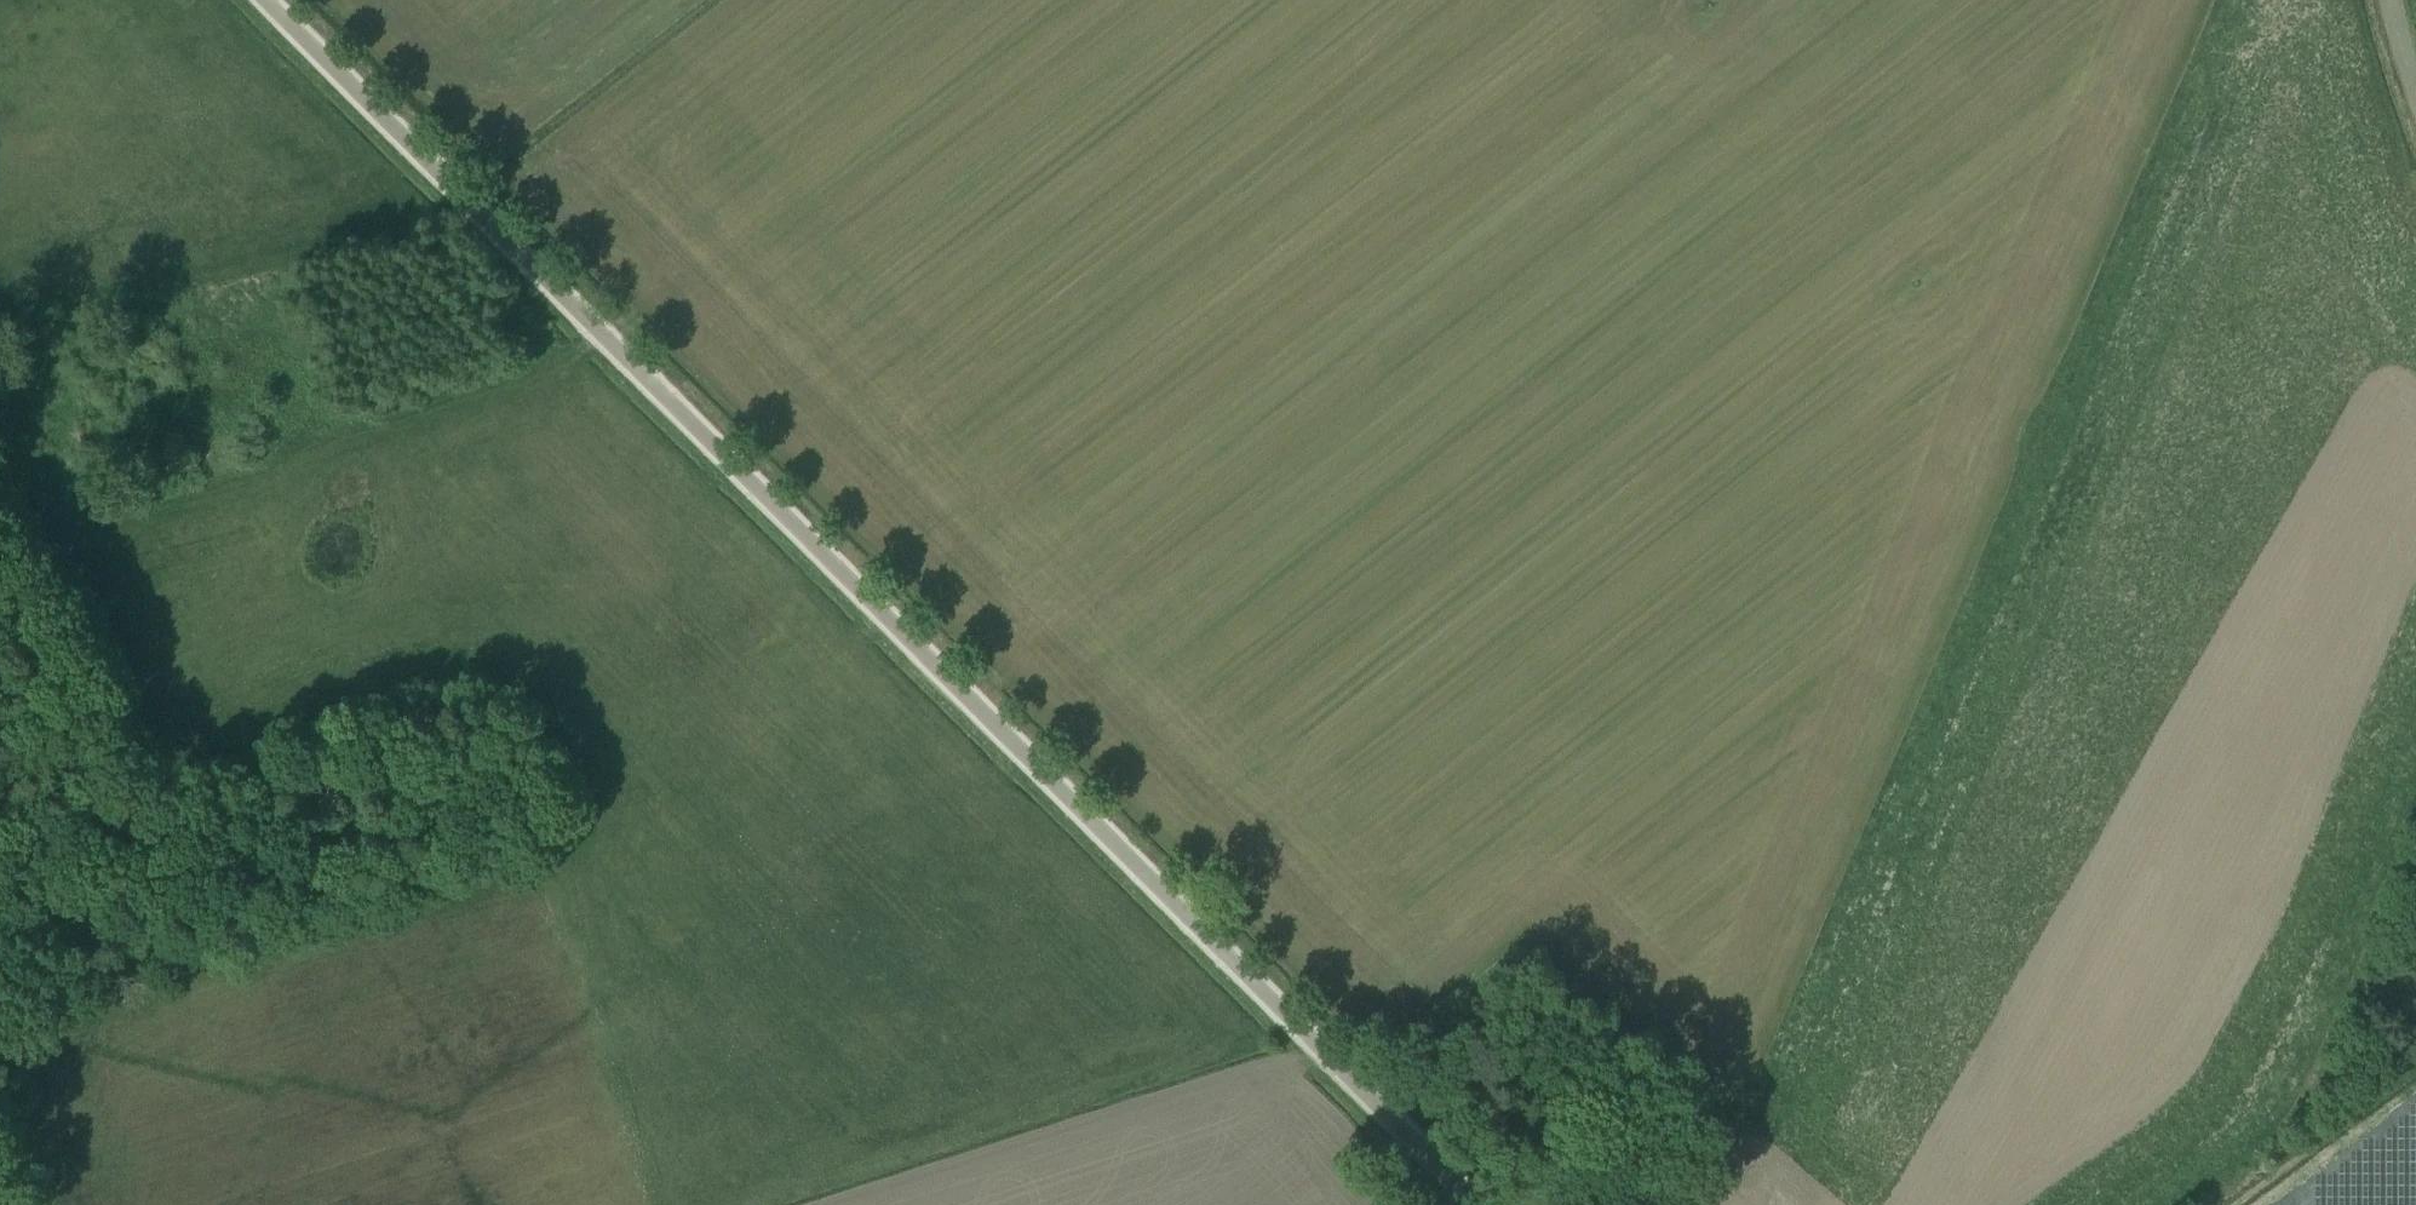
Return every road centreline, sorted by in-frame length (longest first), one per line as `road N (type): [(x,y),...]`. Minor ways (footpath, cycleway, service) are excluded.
road 1 (unclassified): [(1474,1204),(265,0)]

